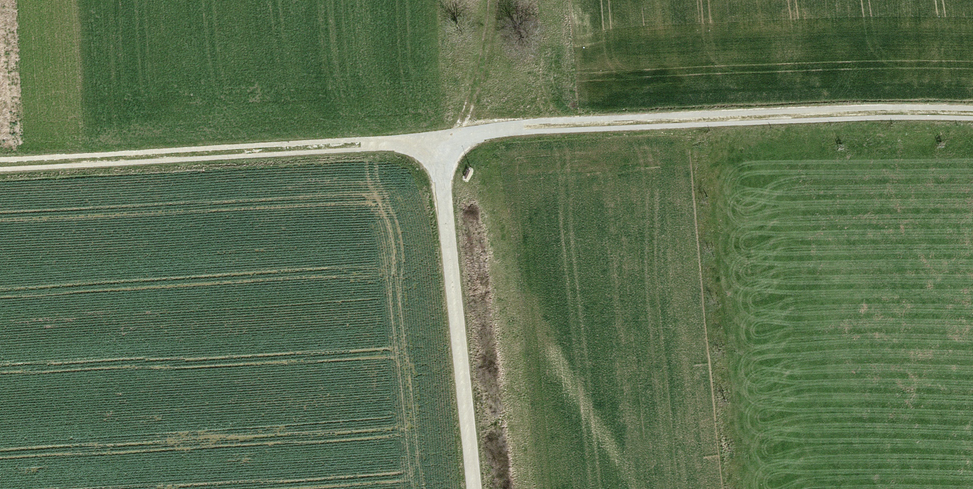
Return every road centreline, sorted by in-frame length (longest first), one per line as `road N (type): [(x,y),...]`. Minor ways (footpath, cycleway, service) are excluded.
road 1 (track): [(437,138),(534,126),(972,114)]
road 2 (track): [(0,165),(437,138)]
road 3 (track): [(437,138),(474,488)]
road 4 (track): [(494,0),(458,135)]

